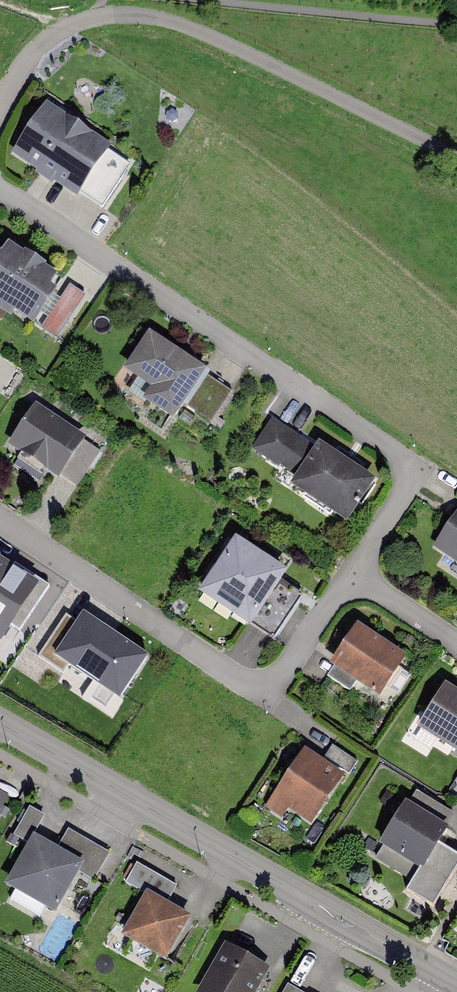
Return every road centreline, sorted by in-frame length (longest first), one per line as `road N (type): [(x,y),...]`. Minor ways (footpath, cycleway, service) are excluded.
road 1 (residential): [(0,188),(393,445),(410,470),(402,506),(349,581)]
road 2 (residential): [(0,118),(20,79),(61,33),(88,19),(136,17),(206,34),(456,162)]
road 3 (tertiary): [(456,985),(0,726)]
road 4 (residential): [(349,581),(275,690),(247,687),(0,520)]
road 5 (residential): [(456,646),(349,581)]

